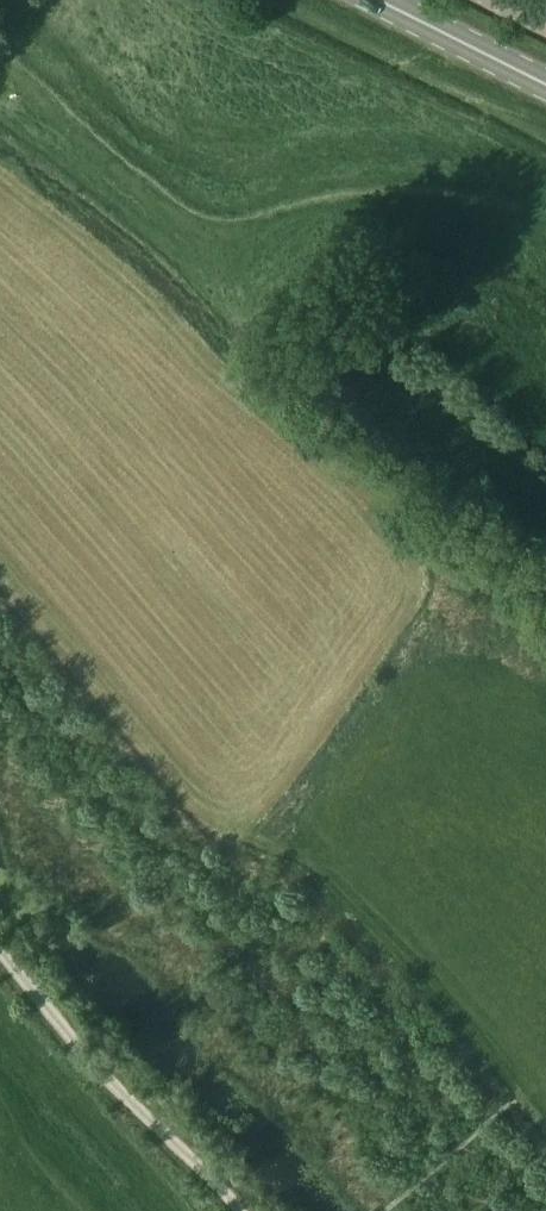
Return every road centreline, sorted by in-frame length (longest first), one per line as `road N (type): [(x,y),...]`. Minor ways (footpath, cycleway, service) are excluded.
road 1 (track): [(0,947),(243,1210)]
road 2 (primary): [(545,87),(373,0)]

